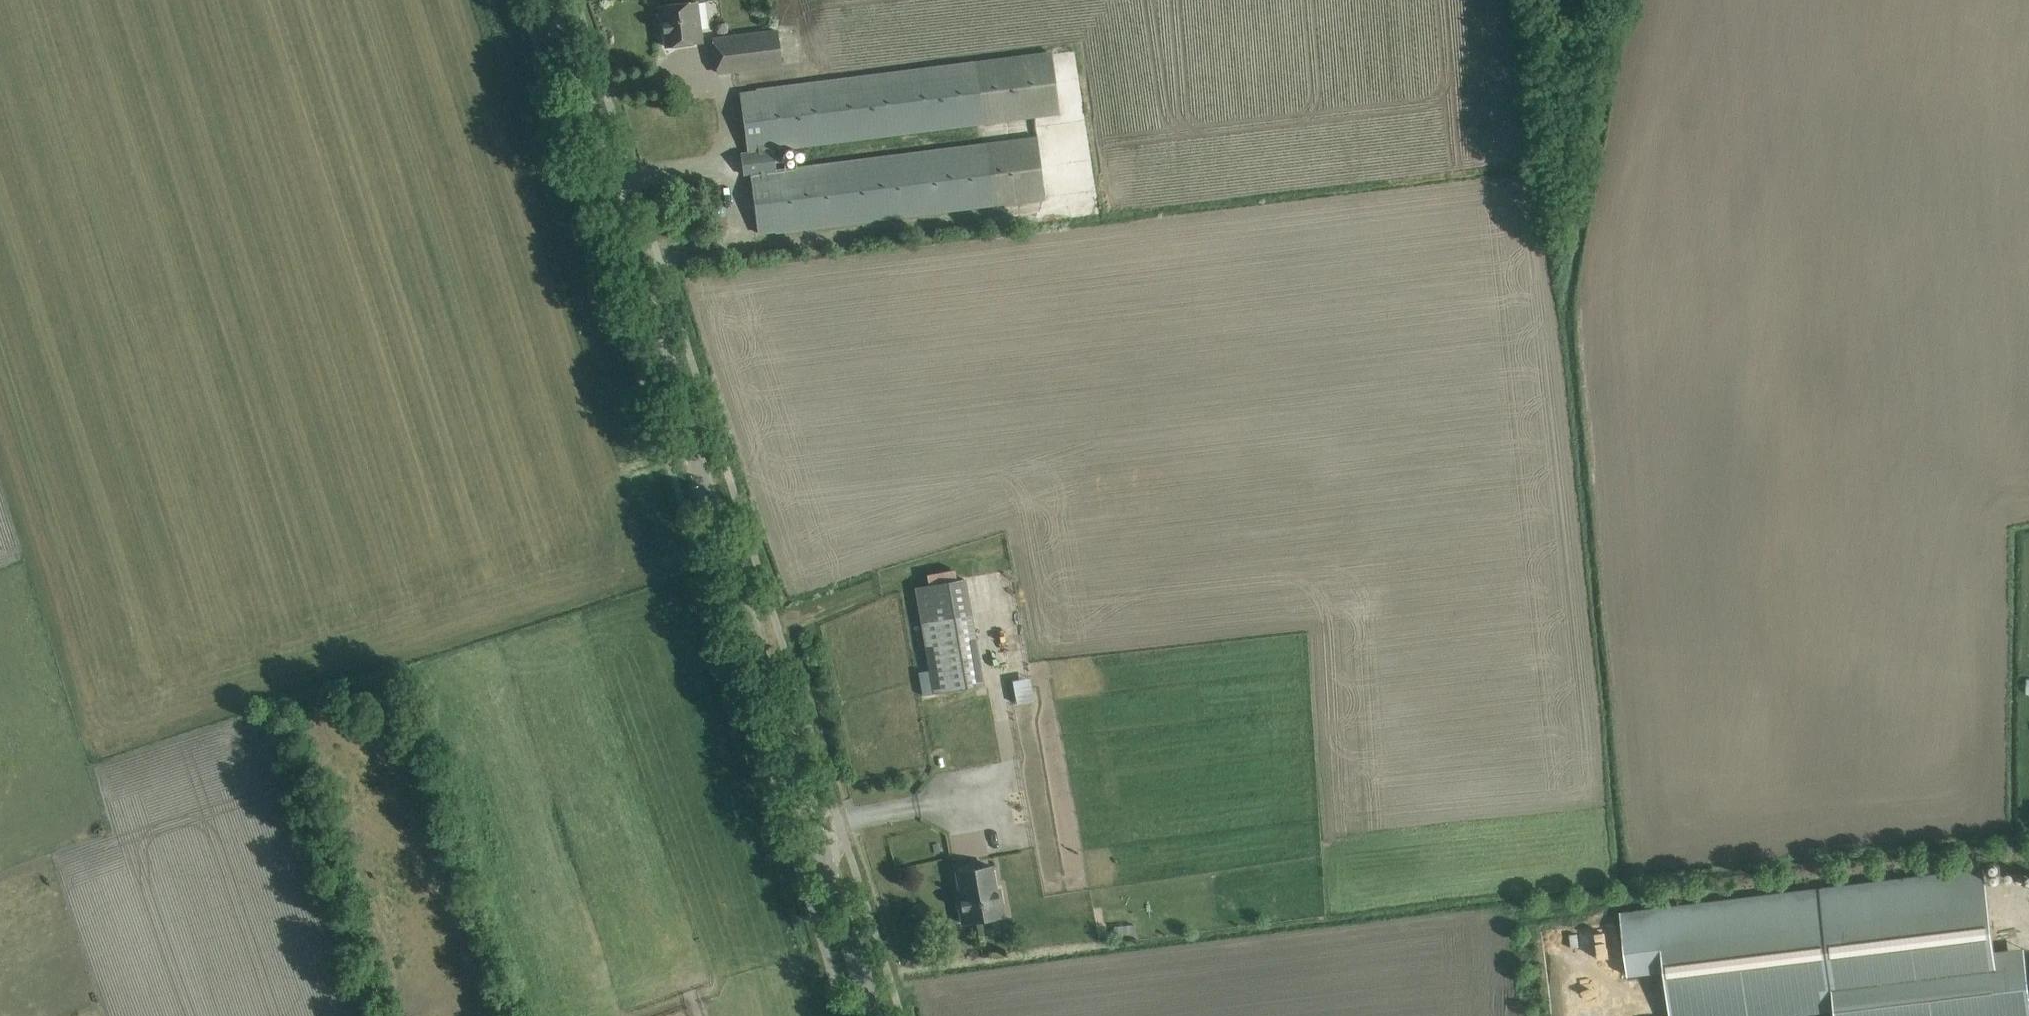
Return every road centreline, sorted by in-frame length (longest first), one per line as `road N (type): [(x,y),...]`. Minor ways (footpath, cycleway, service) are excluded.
road 1 (tertiary): [(874,1015),(548,0)]

